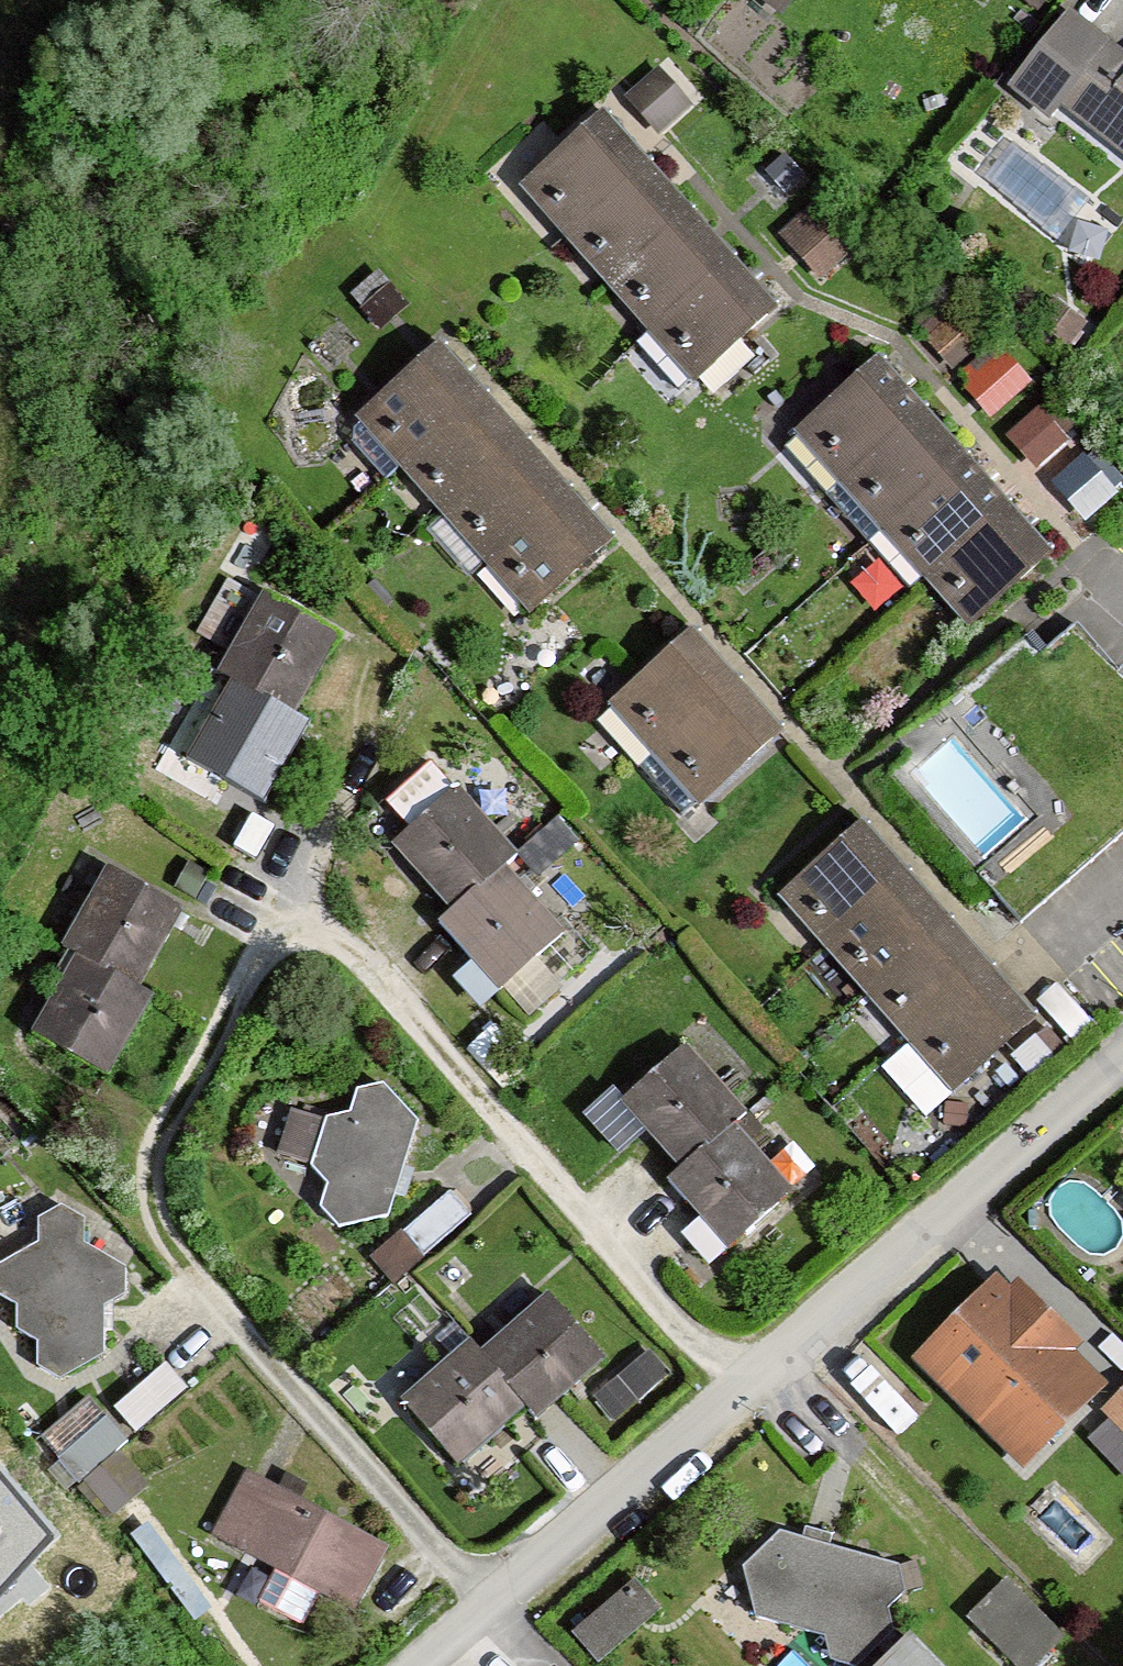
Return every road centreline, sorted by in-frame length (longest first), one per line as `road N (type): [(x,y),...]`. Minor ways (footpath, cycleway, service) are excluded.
road 1 (residential): [(418,1665),(1122,1055)]

